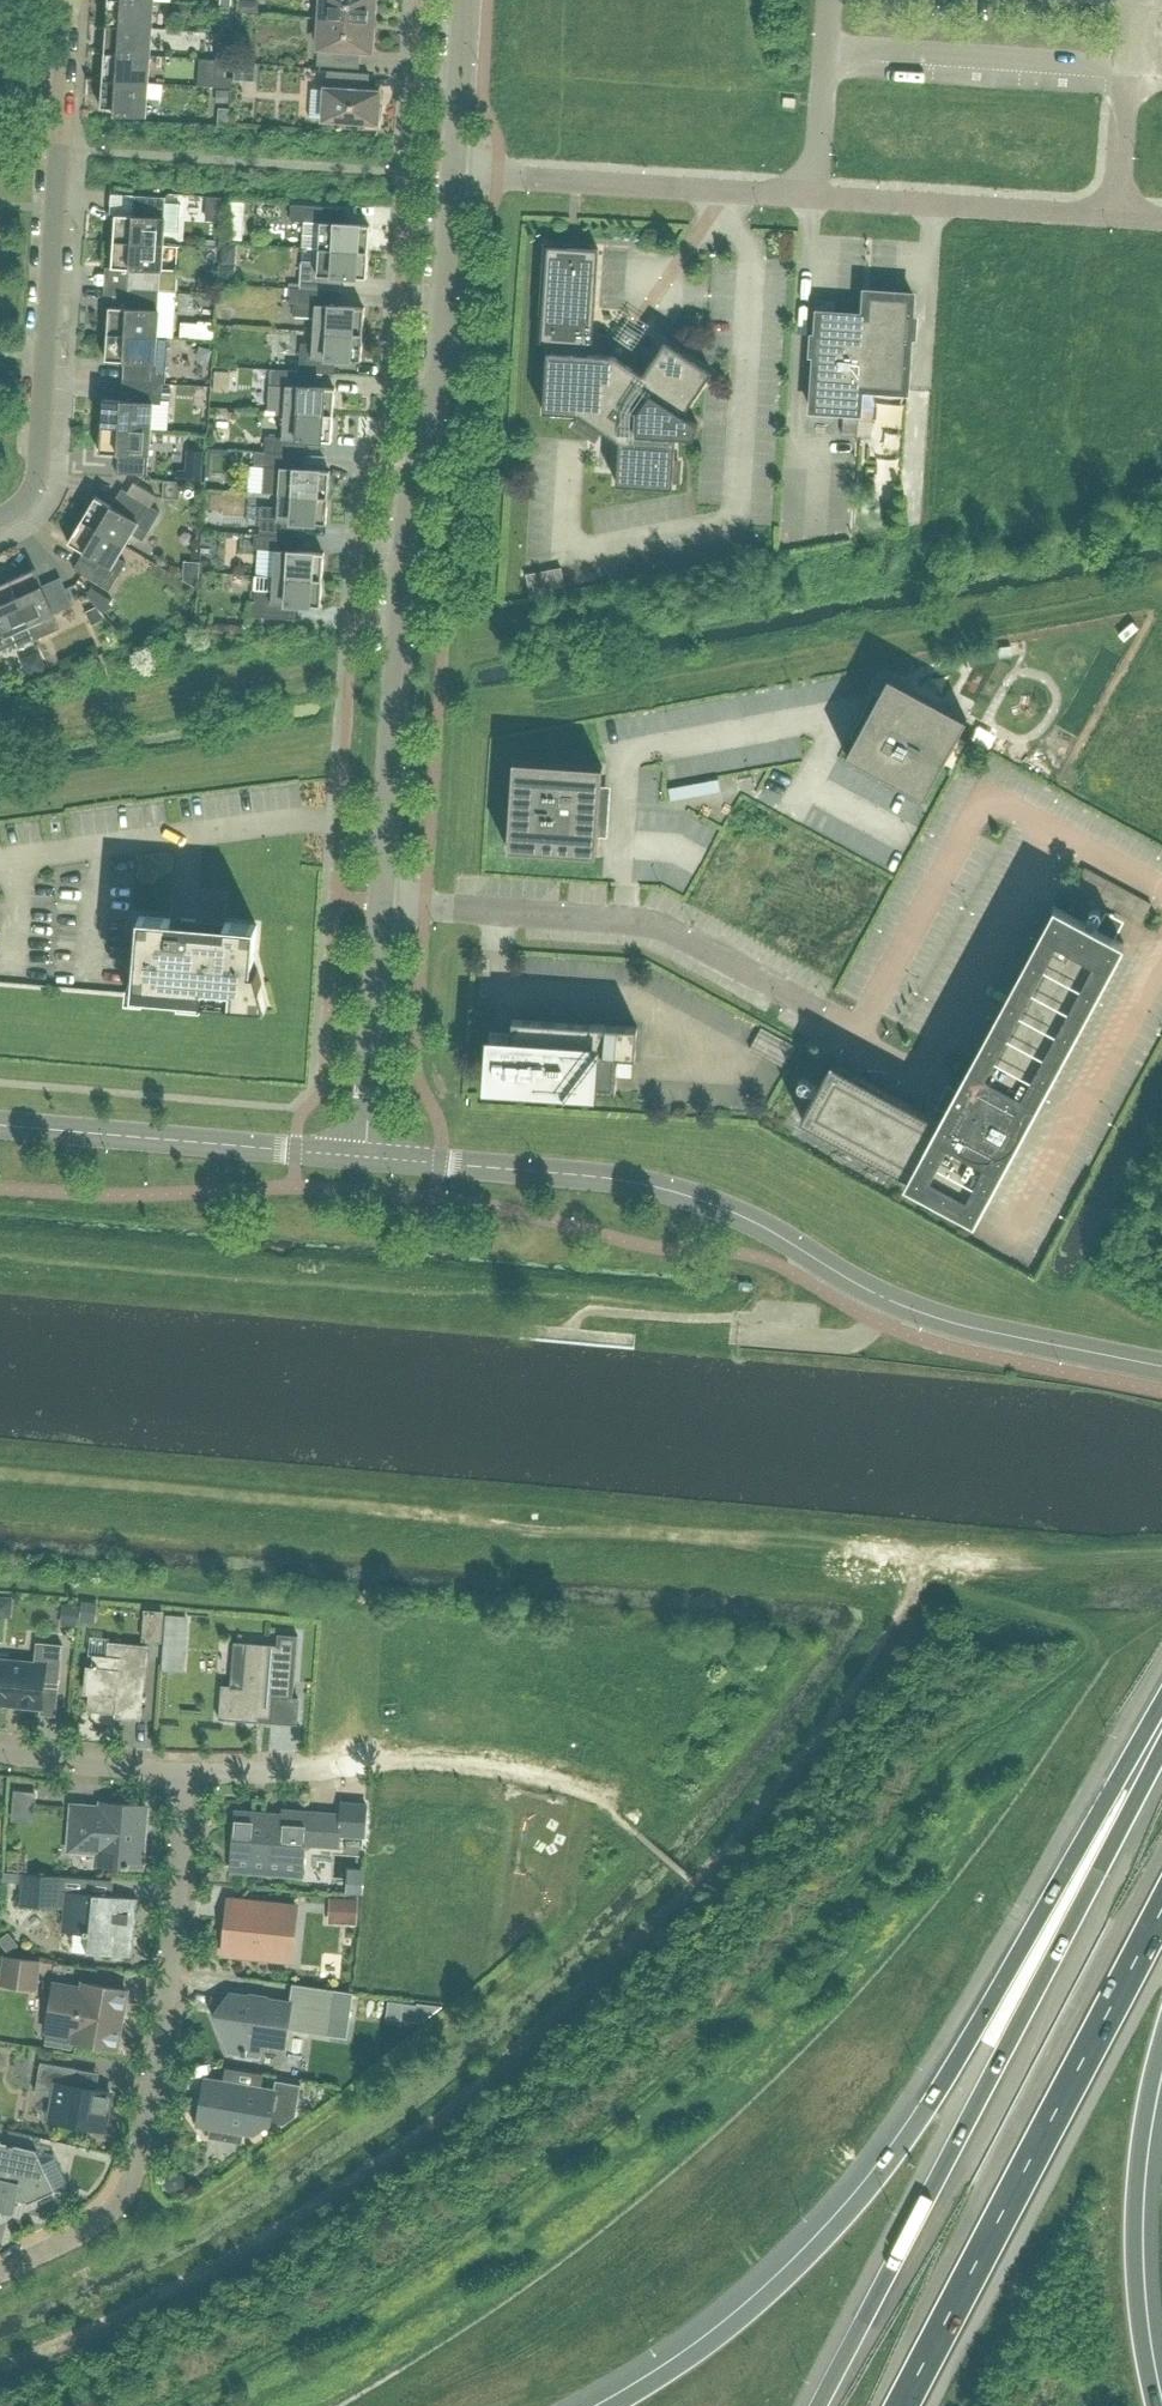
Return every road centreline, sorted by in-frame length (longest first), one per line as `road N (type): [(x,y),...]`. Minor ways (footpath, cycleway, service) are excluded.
road 1 (motorway): [(1161,1701),(998,1991),(876,2181),(799,2266),(703,2349),(613,2405)]
road 2 (tertiary): [(365,1155),(610,1178),(710,1201),(924,1314),(1161,1367)]
road 3 (motorway): [(1161,1750),(818,2405)]
road 4 (residential): [(1161,217),(454,170)]
road 5 (tertiary): [(384,831),(408,490),(439,392),(454,170)]
road 6 (residential): [(0,2271),(89,2226),(122,2197),(134,2173),(172,1963),(181,1767)]
road 7 (motorway): [(902,2405),(1161,1910)]
road 8 (residential): [(0,517),(32,493),(39,465),(73,0)]
road 9 (residential): [(379,902),(646,921),(852,1036)]
road 10 (residential): [(384,831),(297,821),(0,862)]
road 11 (motorway): [(1155,2405),(1133,2229),(1161,2038)]
road 12 (tertiary): [(0,1125),(365,1155)]
road 13 (tertiary): [(365,1155),(379,902)]
road 14 (residential): [(181,1767),(369,1762)]
road 15 (residential): [(0,1753),(181,1767)]
road 16 (tertiary): [(454,170),(460,0)]

